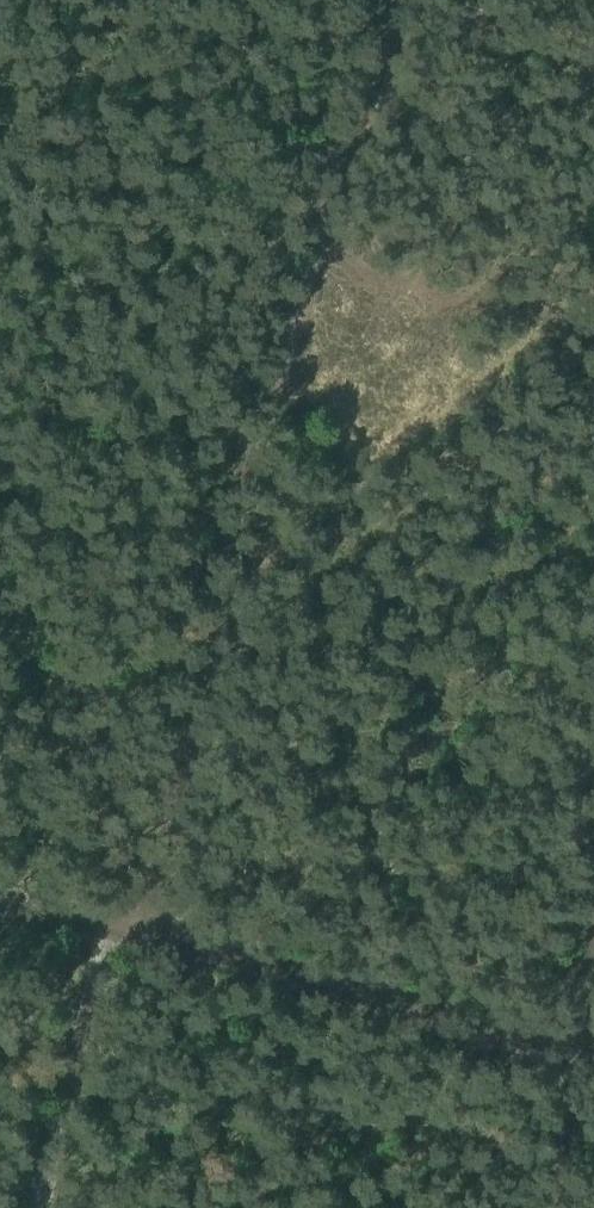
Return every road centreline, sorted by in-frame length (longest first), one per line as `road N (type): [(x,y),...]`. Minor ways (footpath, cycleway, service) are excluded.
road 1 (track): [(0,895),(593,1036)]
road 2 (track): [(593,967),(541,1207)]
road 3 (track): [(593,50),(417,0)]

